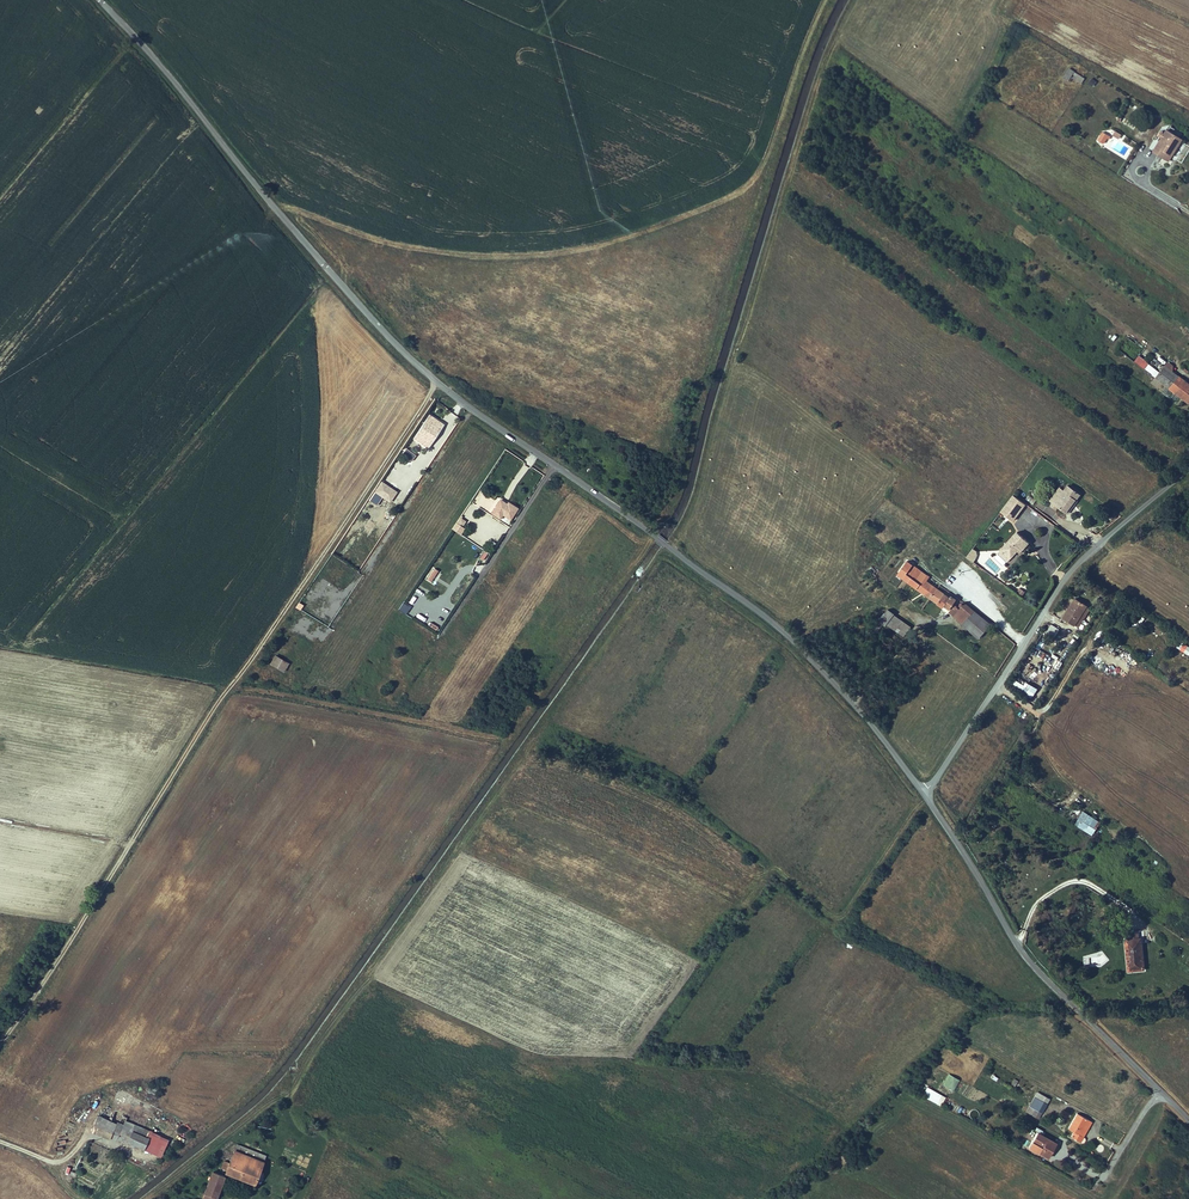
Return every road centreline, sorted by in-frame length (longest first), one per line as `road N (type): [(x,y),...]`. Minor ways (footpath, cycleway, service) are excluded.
road 1 (unclassified): [(103,0),(335,283),(406,355),(781,629),(923,792)]
road 2 (track): [(0,1046),(219,701),(259,654),(436,380)]
road 3 (track): [(671,550),(700,485),(818,81),(854,0)]
road 4 (unclassified): [(923,792),(1026,958),(1188,1122)]
road 5 (unclassified): [(923,792),(1063,579),(1188,471)]
road 6 (track): [(0,1142),(55,1161),(75,1151),(100,1111),(124,1110),(155,1123)]

